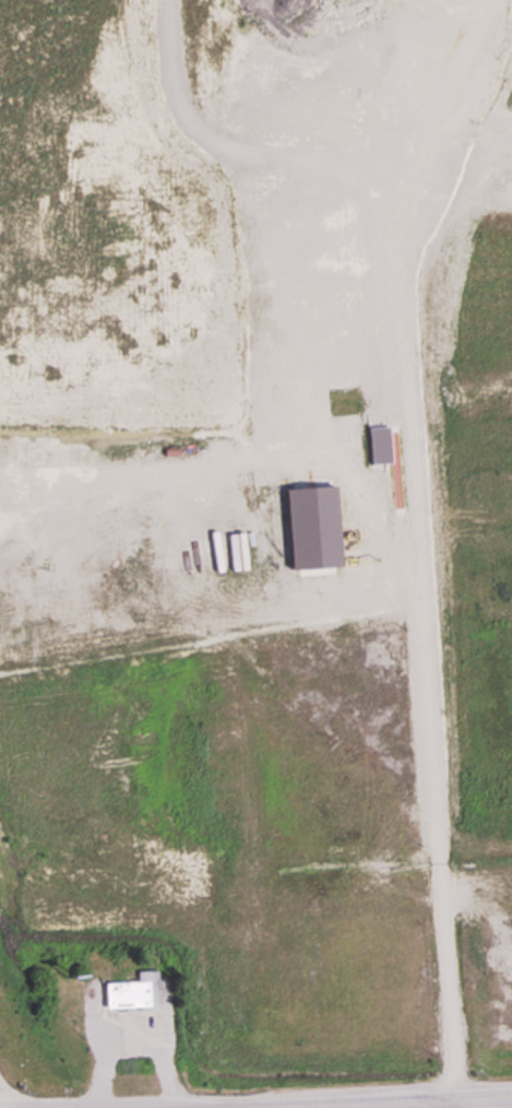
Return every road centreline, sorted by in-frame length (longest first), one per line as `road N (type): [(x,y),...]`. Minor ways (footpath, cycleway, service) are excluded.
road 1 (tertiary): [(511,1098),(315,1107)]

